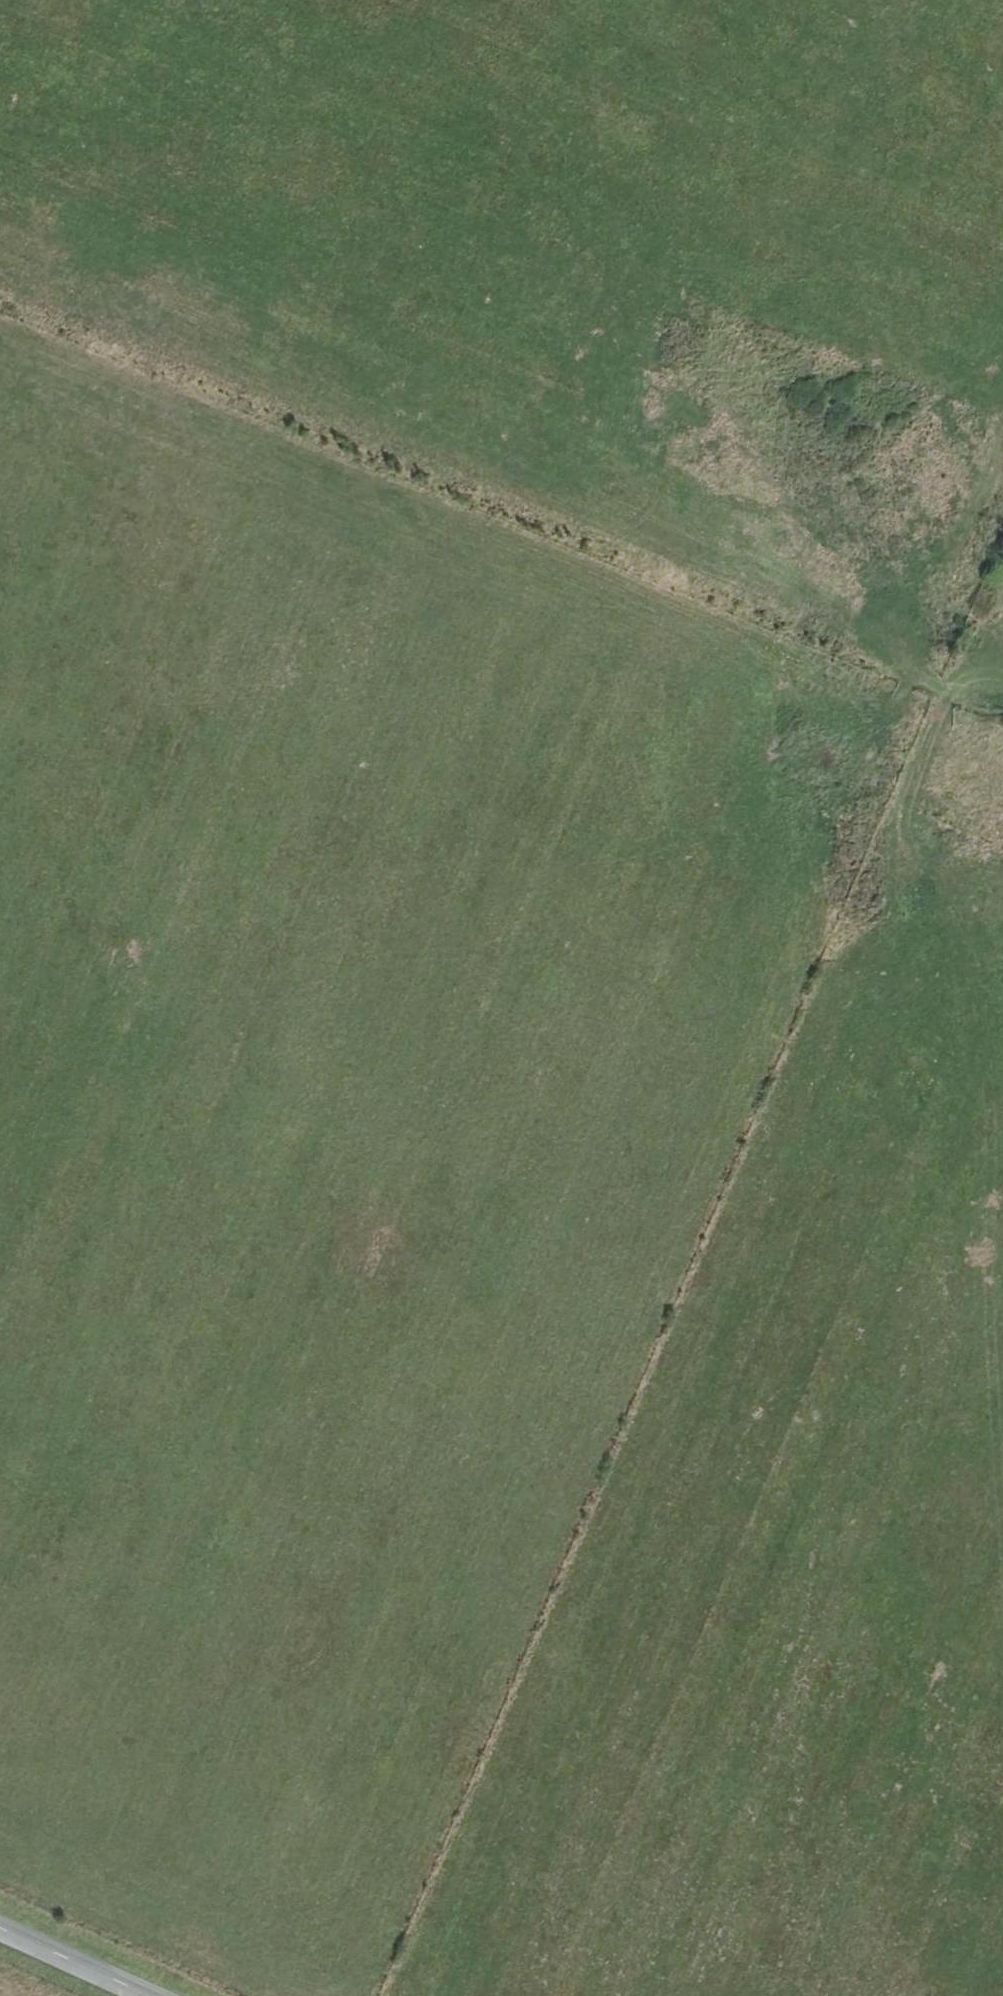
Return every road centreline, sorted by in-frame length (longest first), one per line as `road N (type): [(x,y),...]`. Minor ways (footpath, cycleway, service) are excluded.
road 1 (secondary): [(155,1995),(0,1927)]

